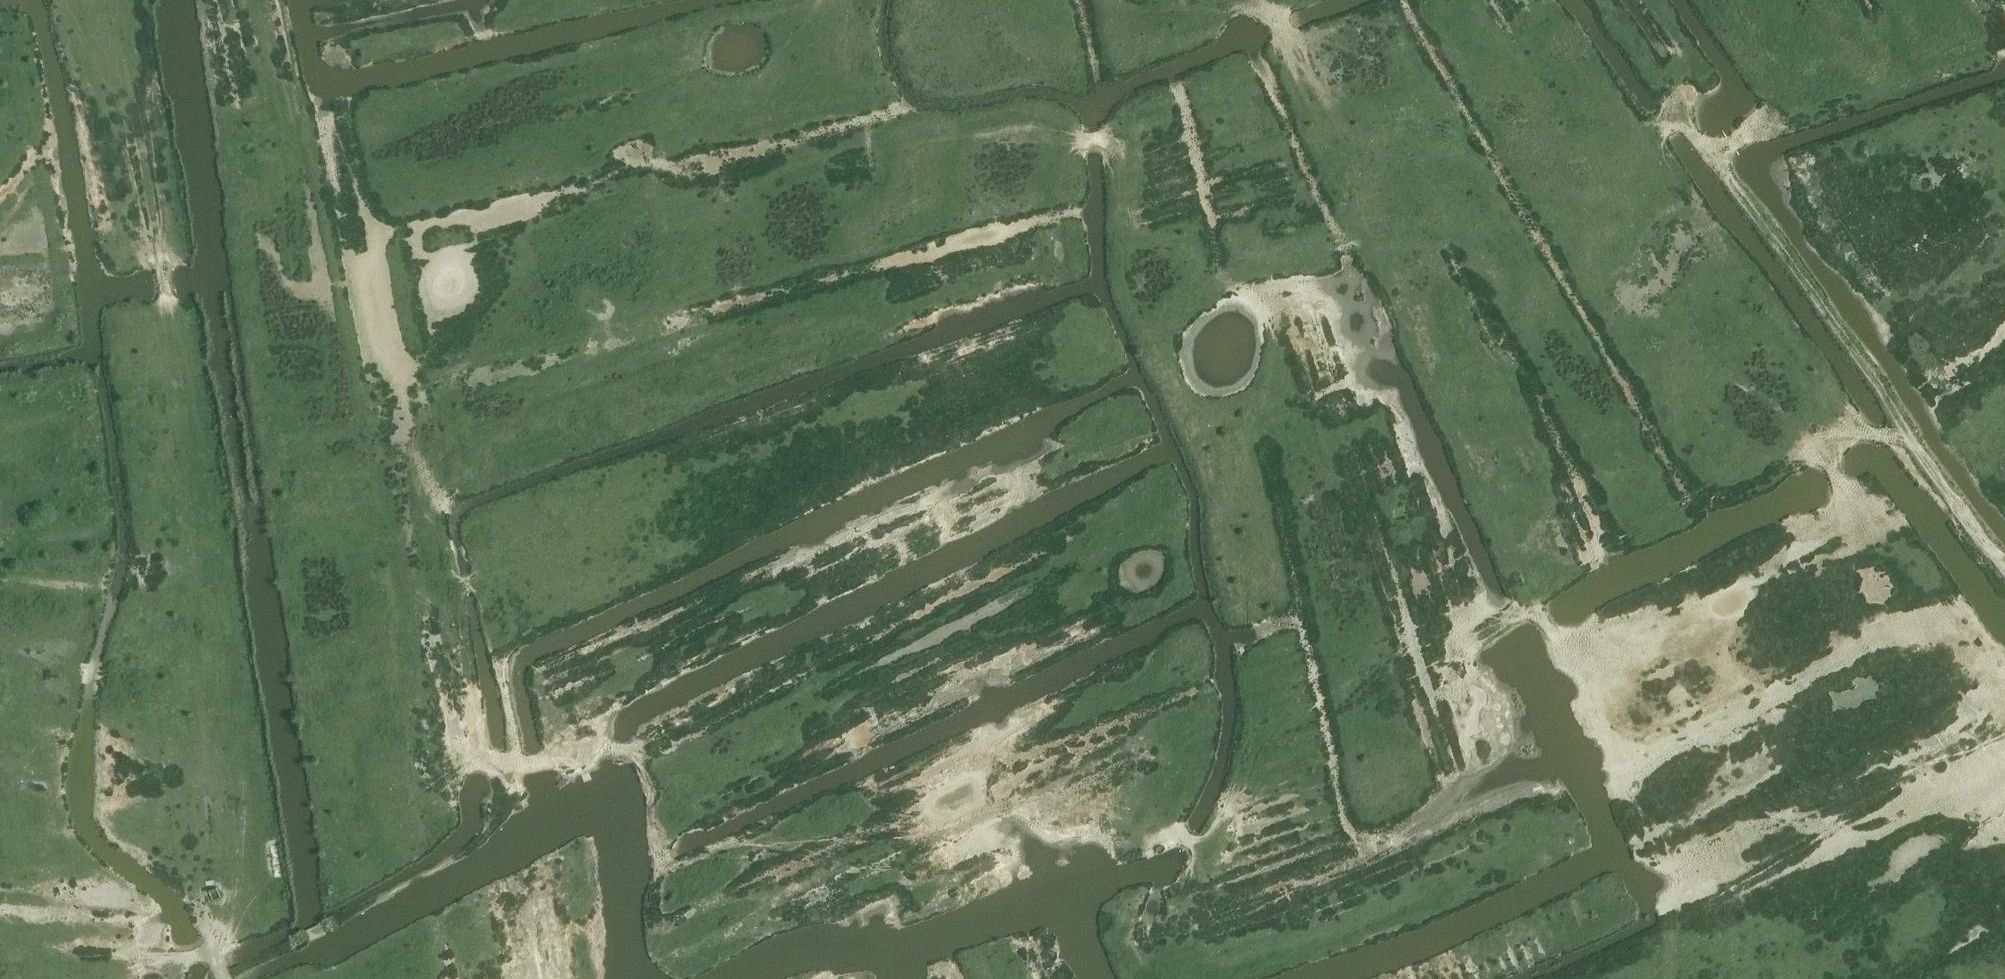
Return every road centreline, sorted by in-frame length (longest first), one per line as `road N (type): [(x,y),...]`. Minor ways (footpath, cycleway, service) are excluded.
road 1 (track): [(487,771),(501,791),(483,837),(228,978)]
road 2 (track): [(2004,575),(1869,383)]

